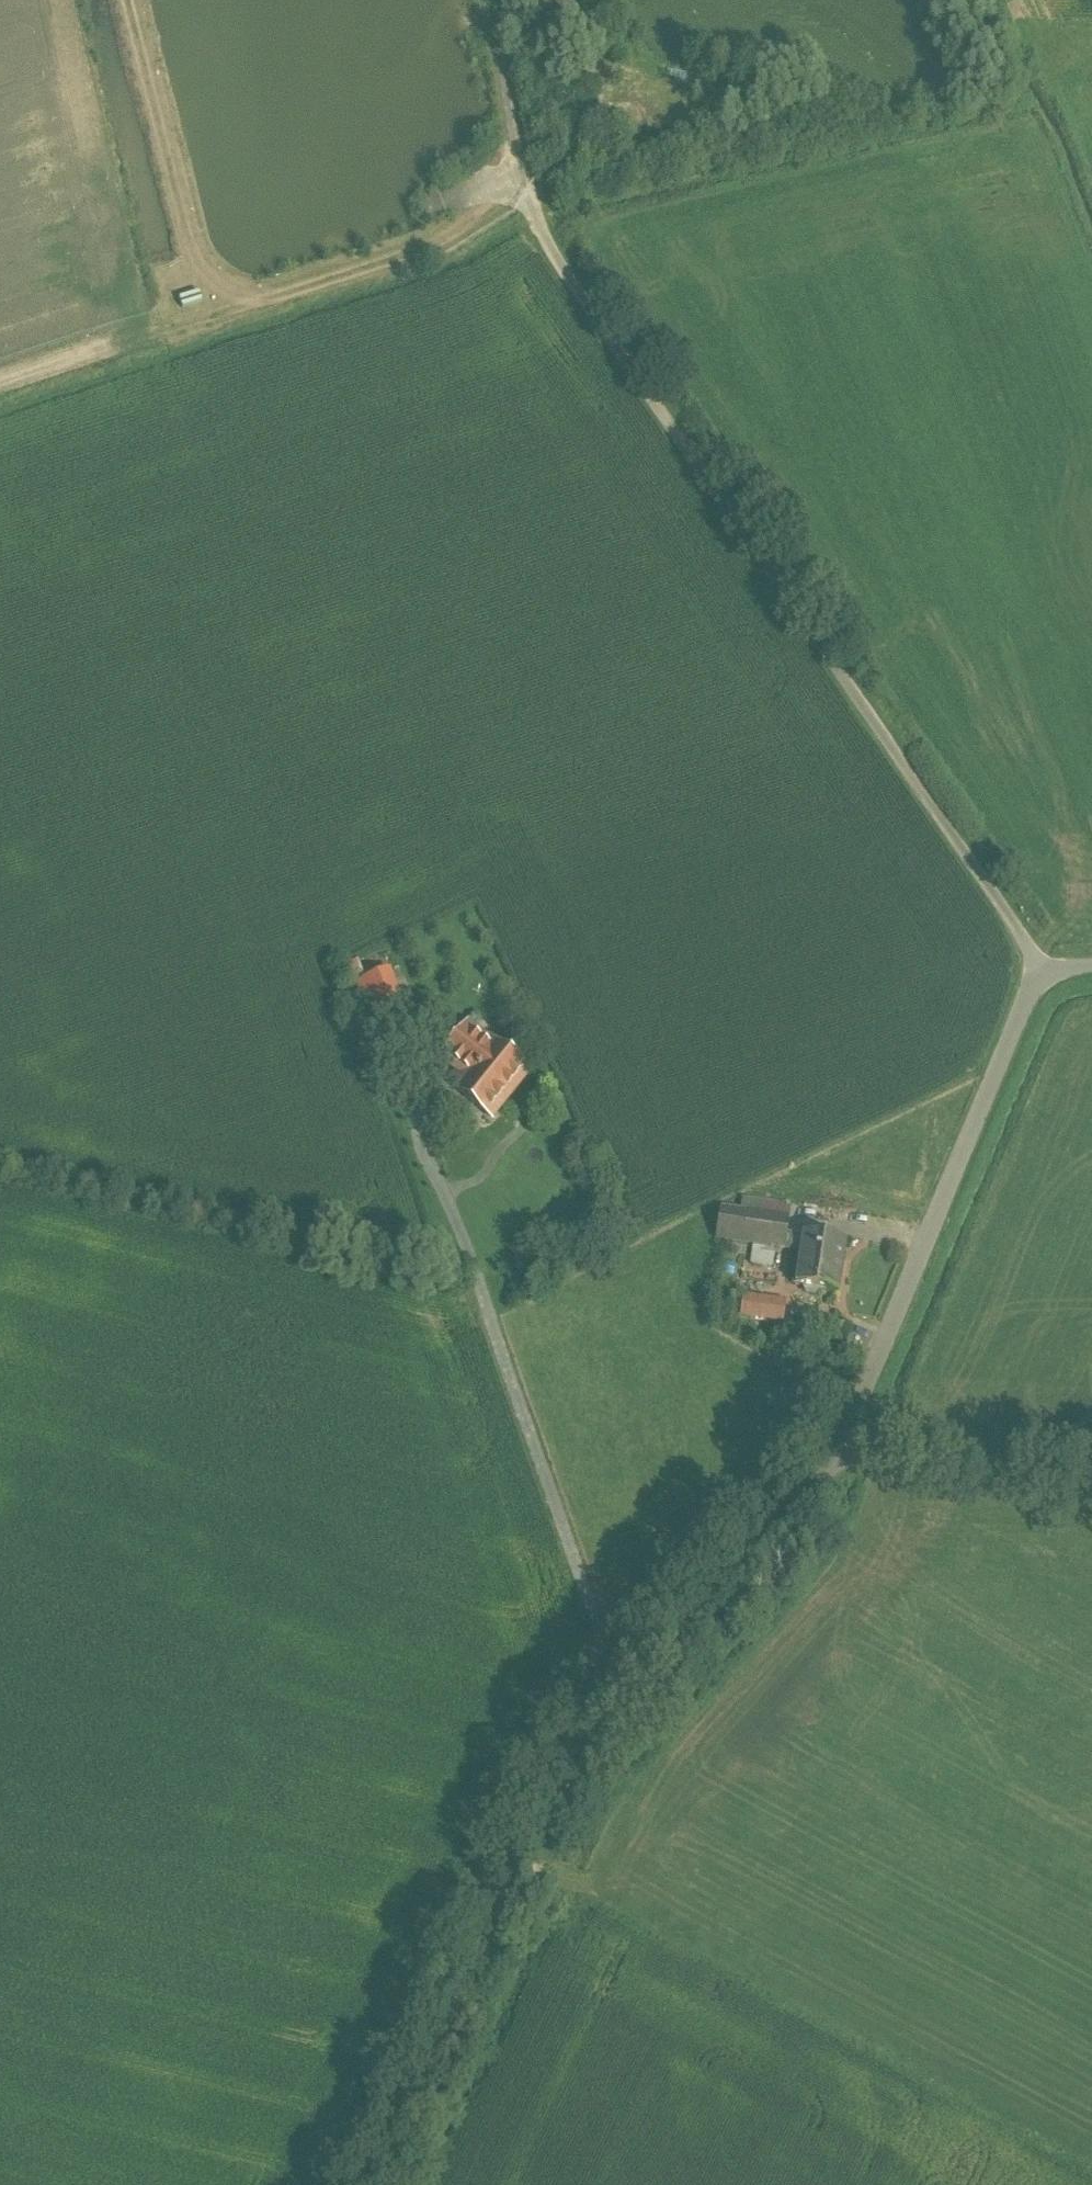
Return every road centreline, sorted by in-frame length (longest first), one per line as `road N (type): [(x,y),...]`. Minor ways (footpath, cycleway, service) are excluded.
road 1 (unclassified): [(1091,975),(1061,980),(1029,1007),(845,1438),(784,1530),(600,1723),(377,2184)]
road 2 (track): [(530,203),(191,322),(178,309),(98,0)]

